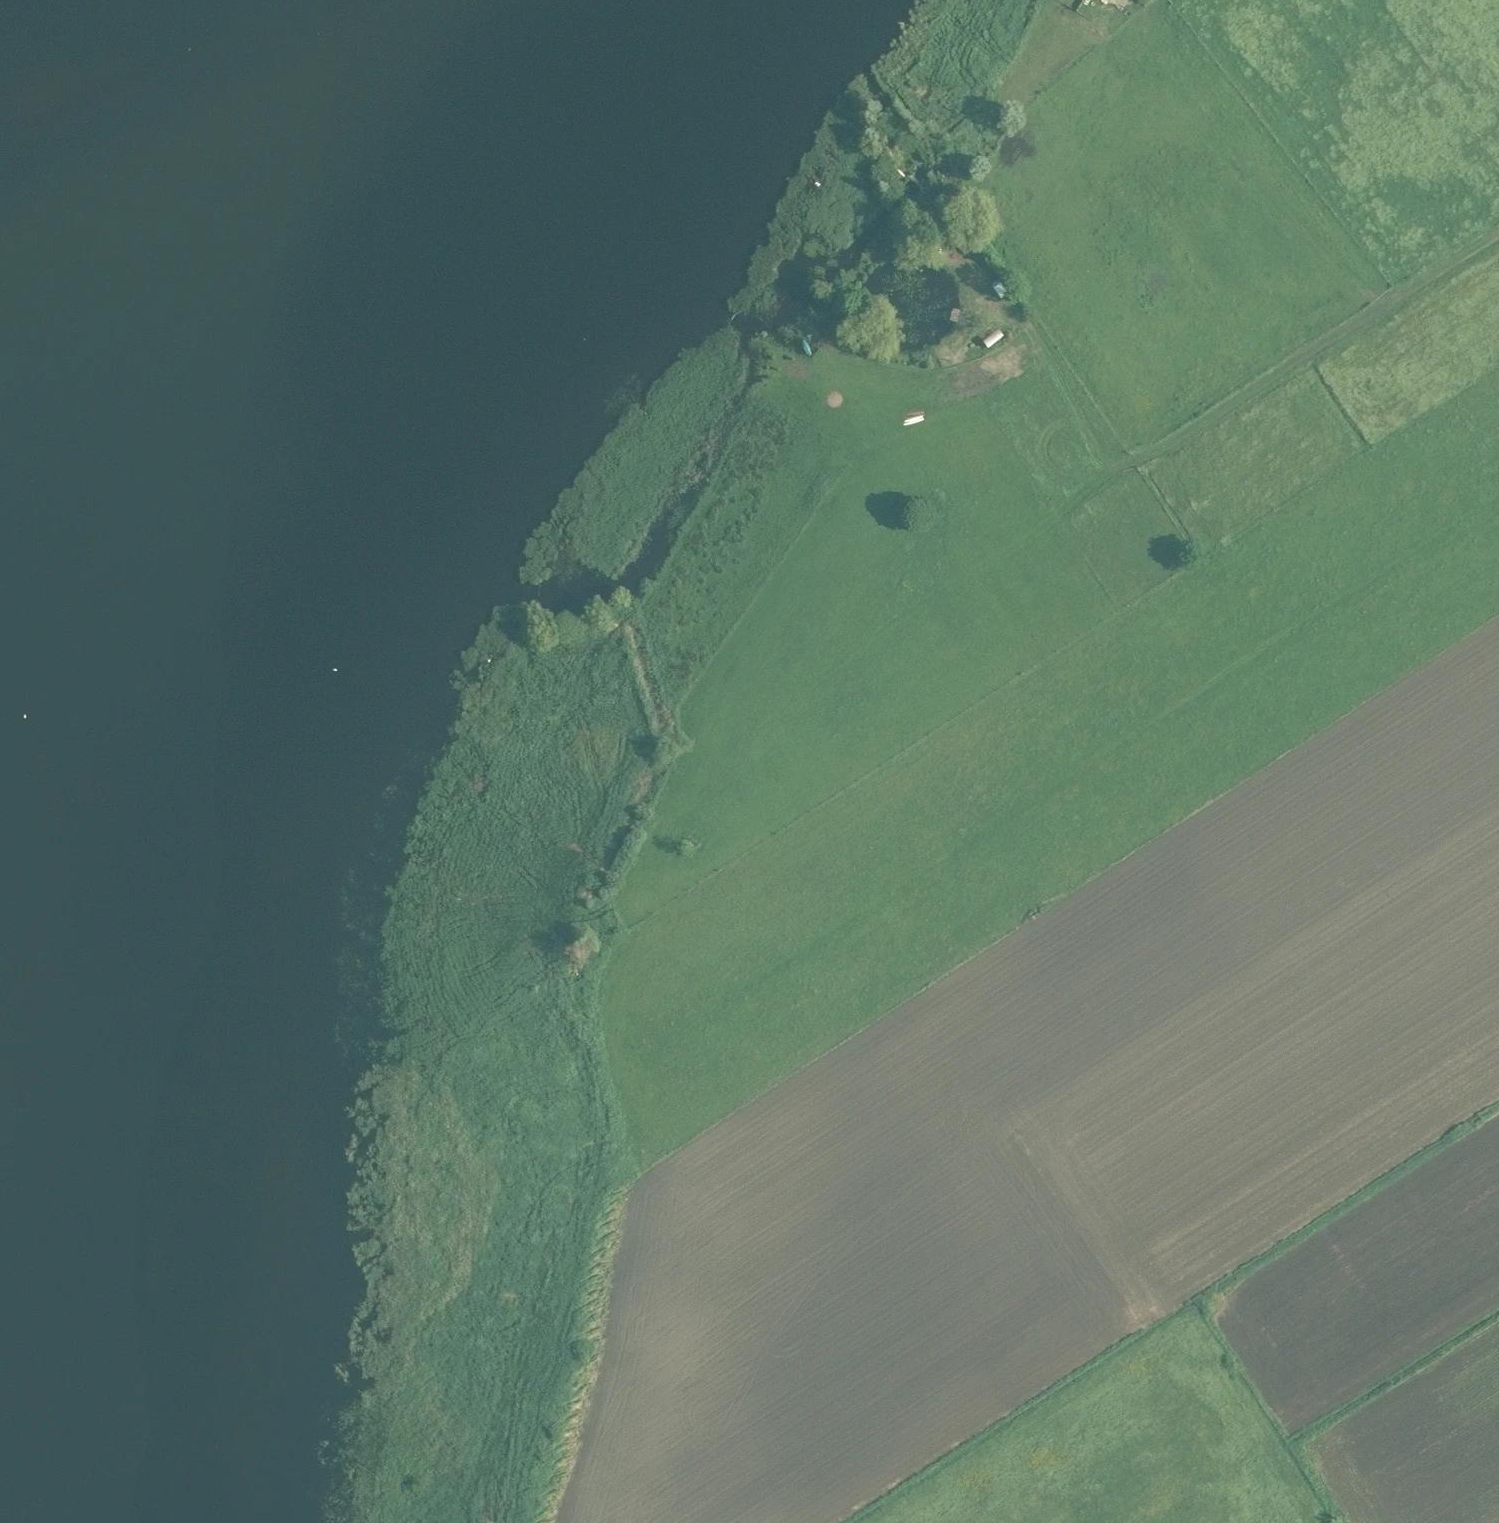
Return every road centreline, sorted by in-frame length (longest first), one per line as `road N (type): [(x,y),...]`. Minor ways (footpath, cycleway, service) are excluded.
road 1 (track): [(960,502),(1019,525),(1073,498),(1498,231)]

